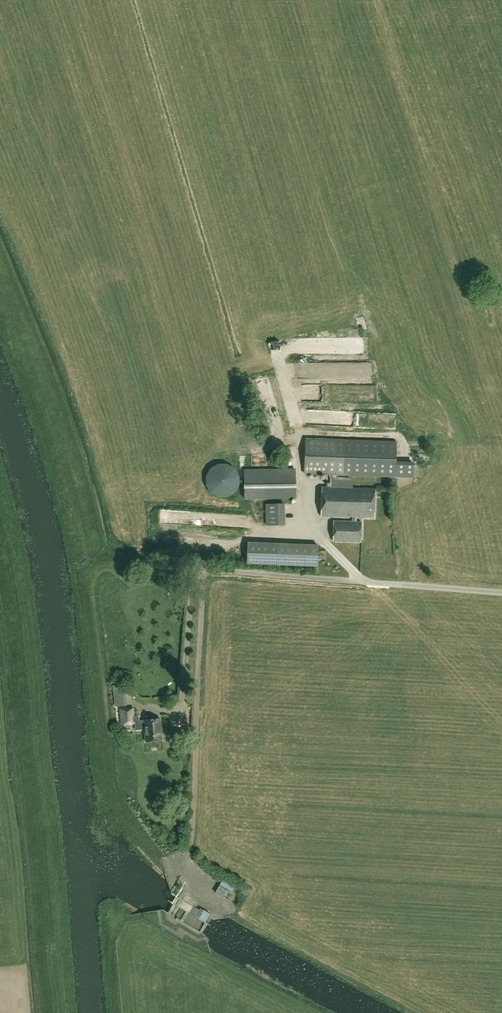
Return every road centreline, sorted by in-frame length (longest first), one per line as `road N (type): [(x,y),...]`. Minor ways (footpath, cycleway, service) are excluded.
road 1 (unclassified): [(501,592),(196,568)]

